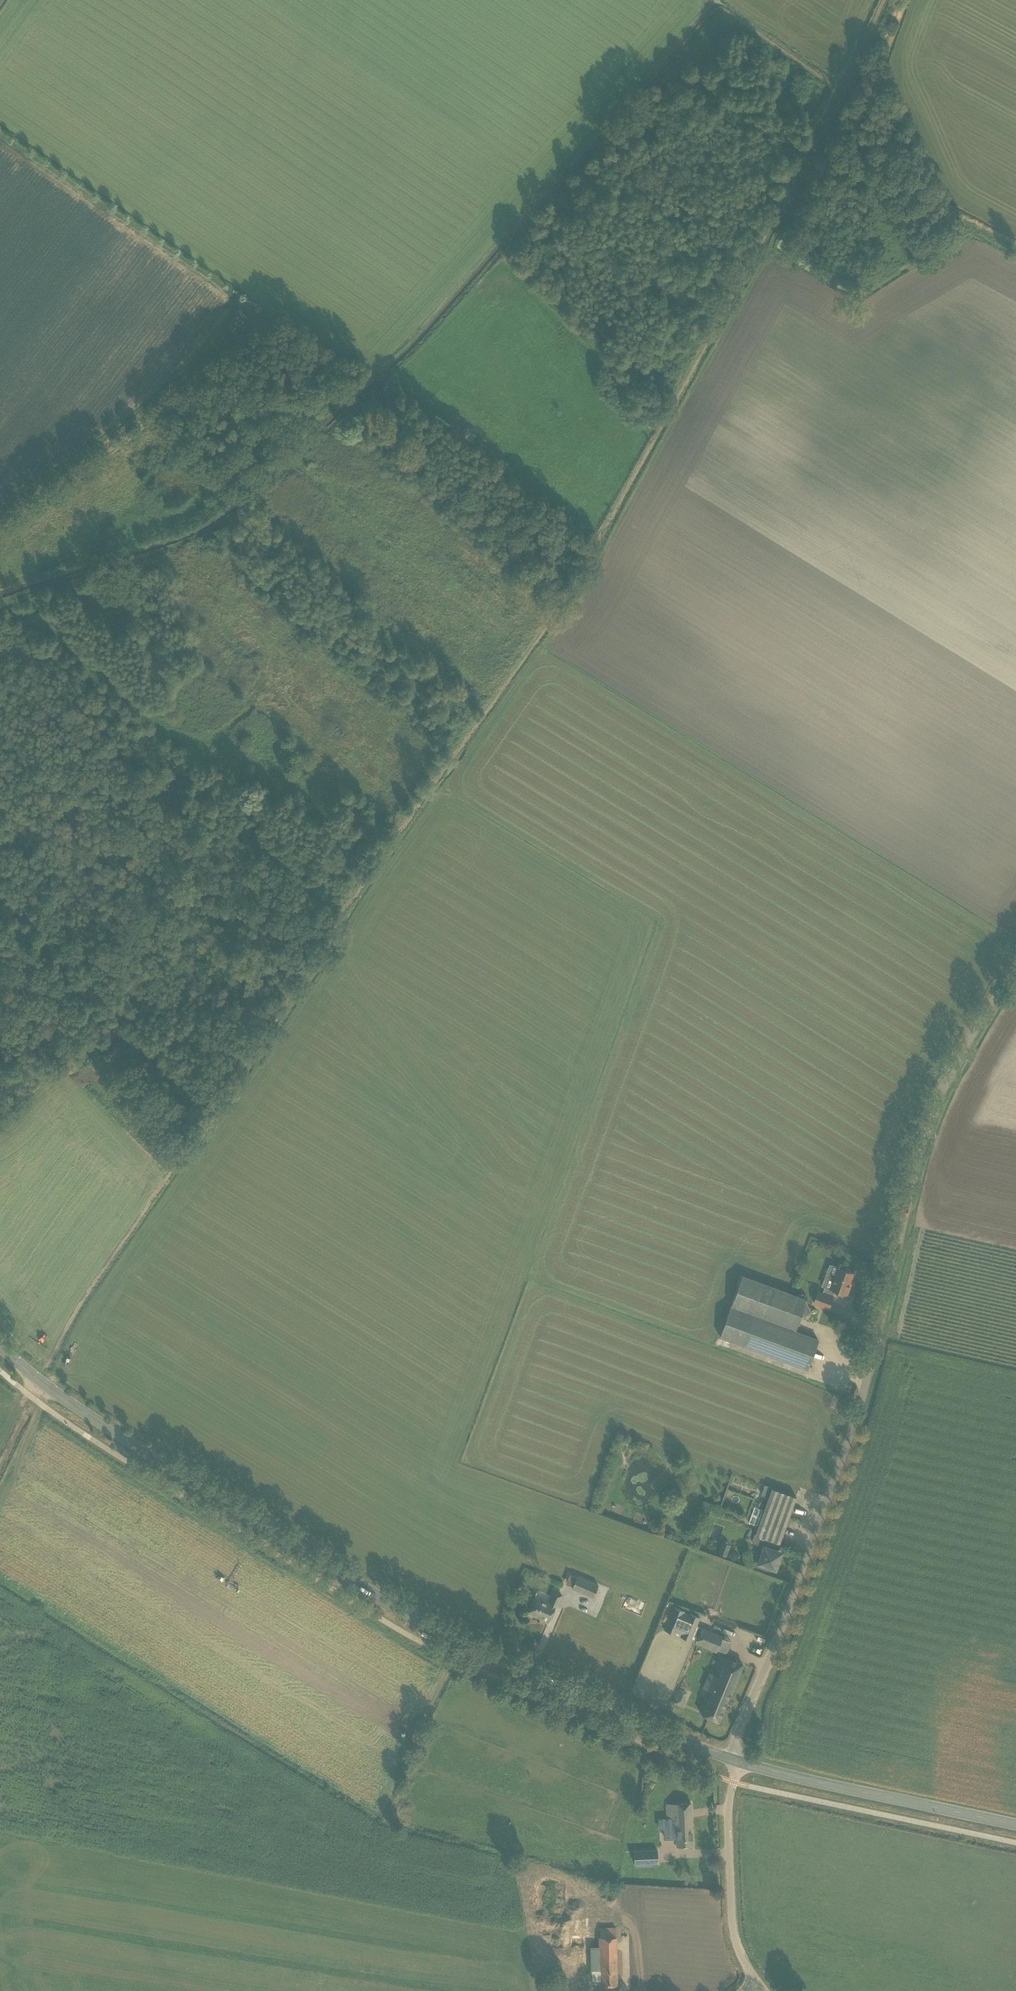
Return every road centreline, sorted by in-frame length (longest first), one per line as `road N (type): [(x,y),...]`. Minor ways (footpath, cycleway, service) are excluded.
road 1 (tertiary): [(734,1760),(454,1643),(130,1444),(0,1342)]
road 2 (unclassified): [(734,1760),(880,1335),(936,1111),(1015,963)]
road 3 (track): [(0,522),(100,458),(277,320),(297,321),(379,382)]
road 4 (tertiary): [(1015,1825),(734,1760)]
road 5 (track): [(1015,248),(963,224),(906,245),(837,99)]
road 6 (unclassified): [(763,1990),(732,1936),(727,1814),(734,1760)]

